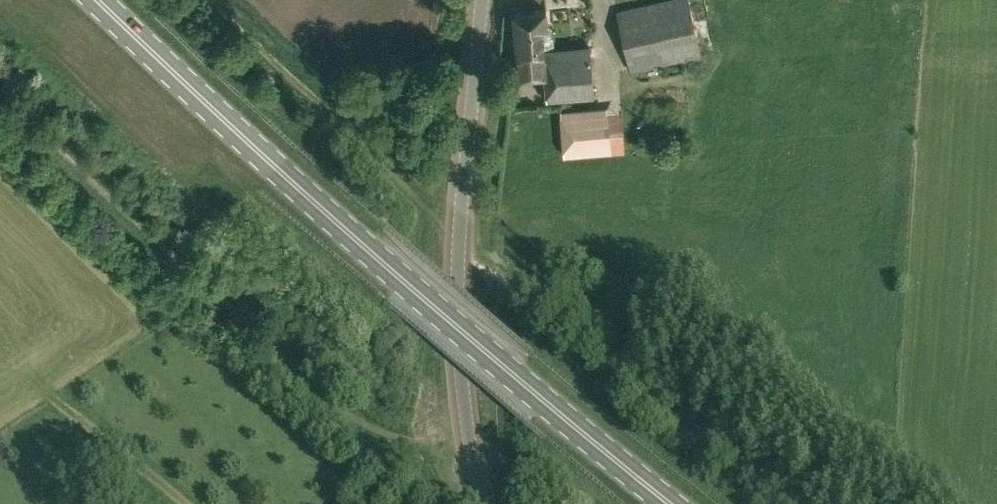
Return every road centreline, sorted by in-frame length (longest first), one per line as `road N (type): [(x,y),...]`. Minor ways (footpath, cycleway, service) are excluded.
road 1 (primary): [(676,503),(350,231),(103,0)]
road 2 (secondary): [(477,503),(460,378),(458,232),(483,0)]

